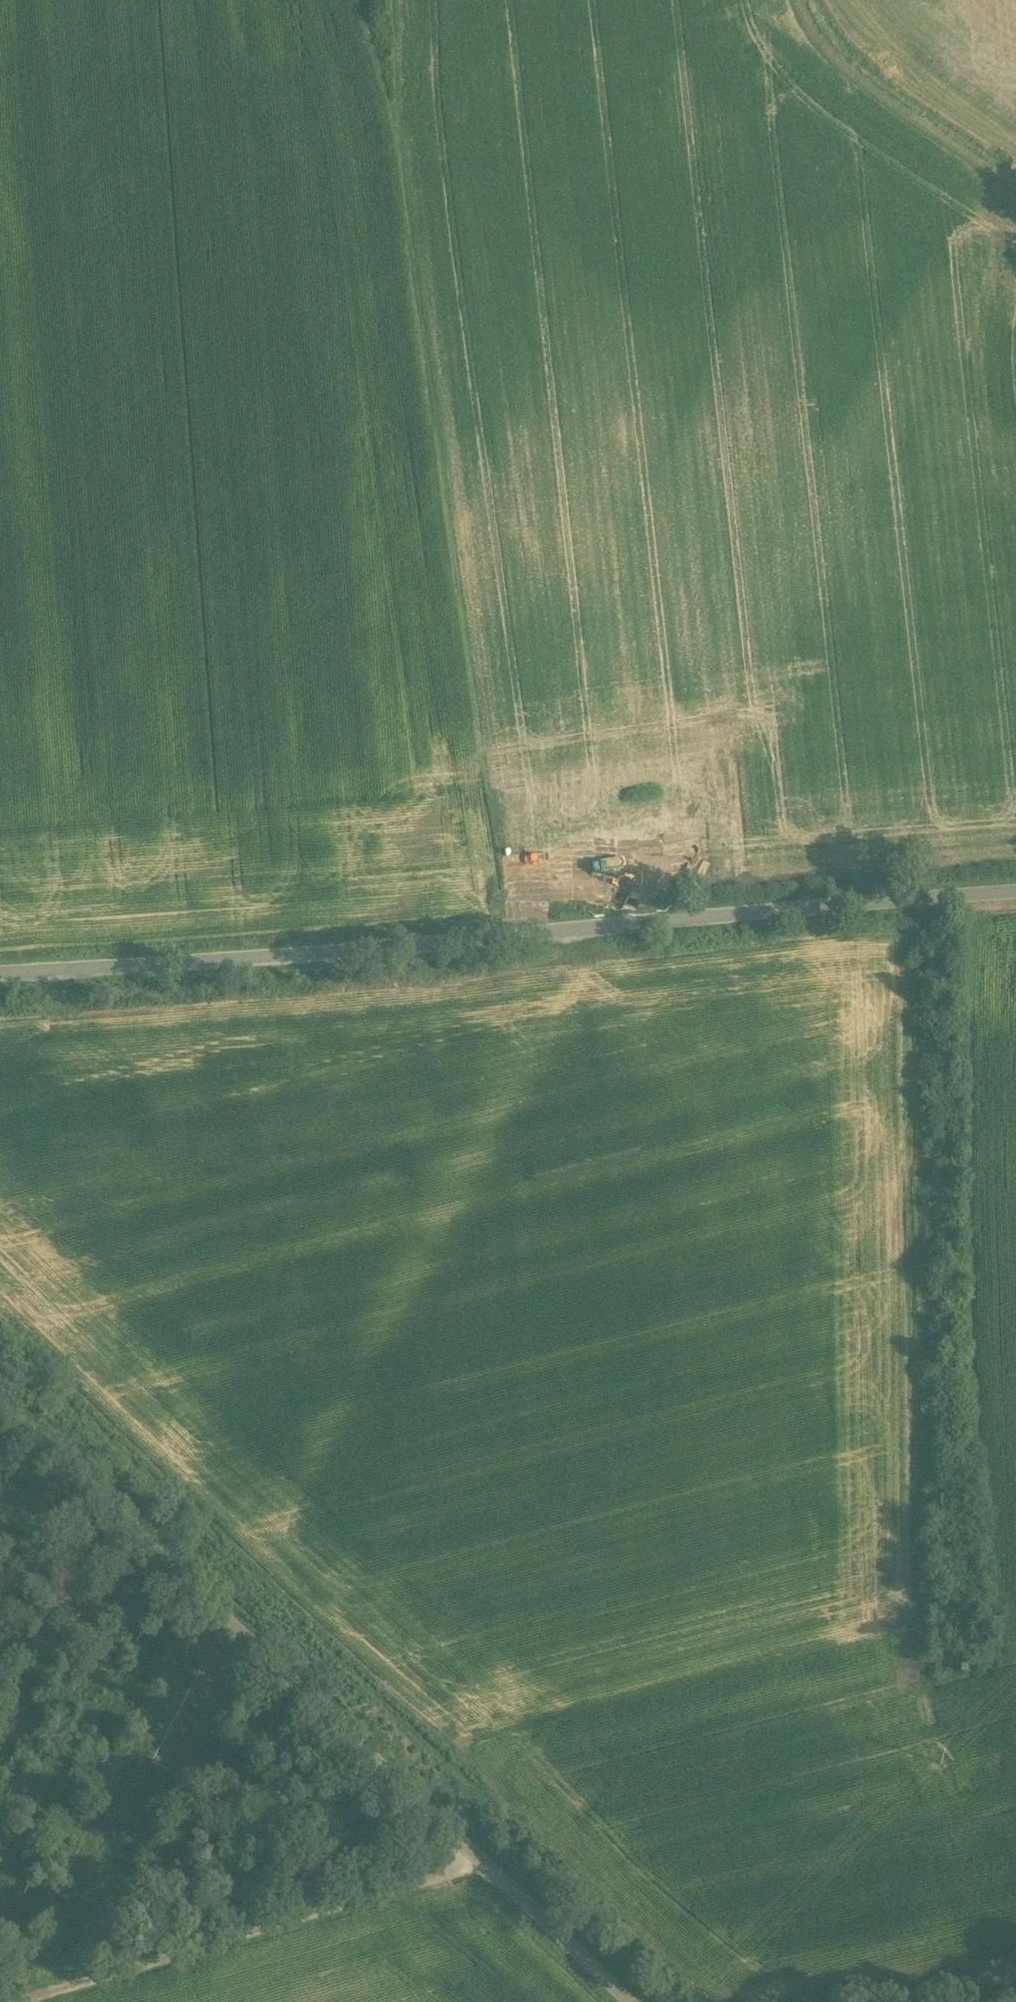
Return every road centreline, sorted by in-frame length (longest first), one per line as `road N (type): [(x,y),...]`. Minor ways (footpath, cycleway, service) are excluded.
road 1 (unclassified): [(1015,888),(818,900),(314,959),(0,973)]
road 2 (unclassified): [(0,1401),(282,1652),(630,2001)]
road 3 (track): [(1,2001),(482,1855)]
road 4 (track): [(885,2001),(1015,1972)]

